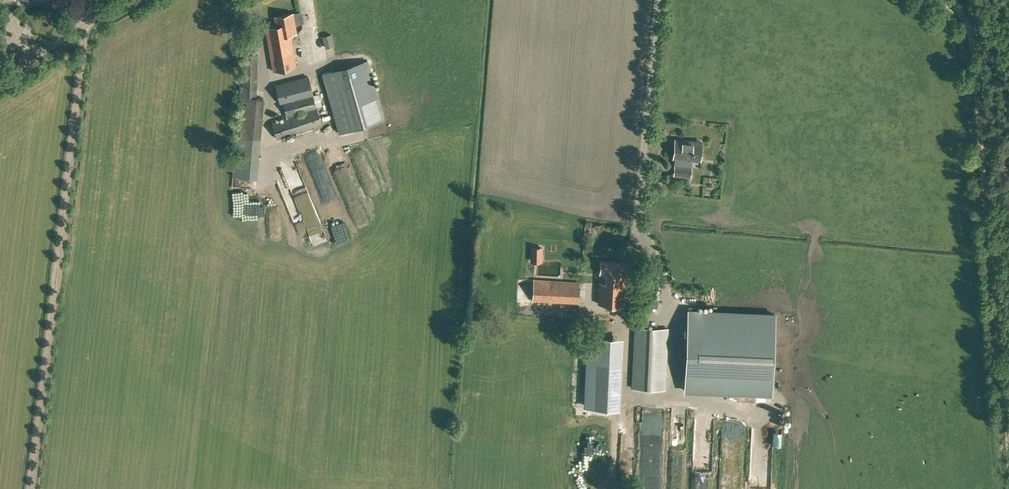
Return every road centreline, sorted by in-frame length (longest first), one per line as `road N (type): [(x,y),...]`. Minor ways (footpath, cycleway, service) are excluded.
road 1 (track): [(1008,470),(967,25),(934,0)]
road 2 (track): [(31,488),(87,22)]
road 3 (unclassified): [(0,80),(125,0)]

